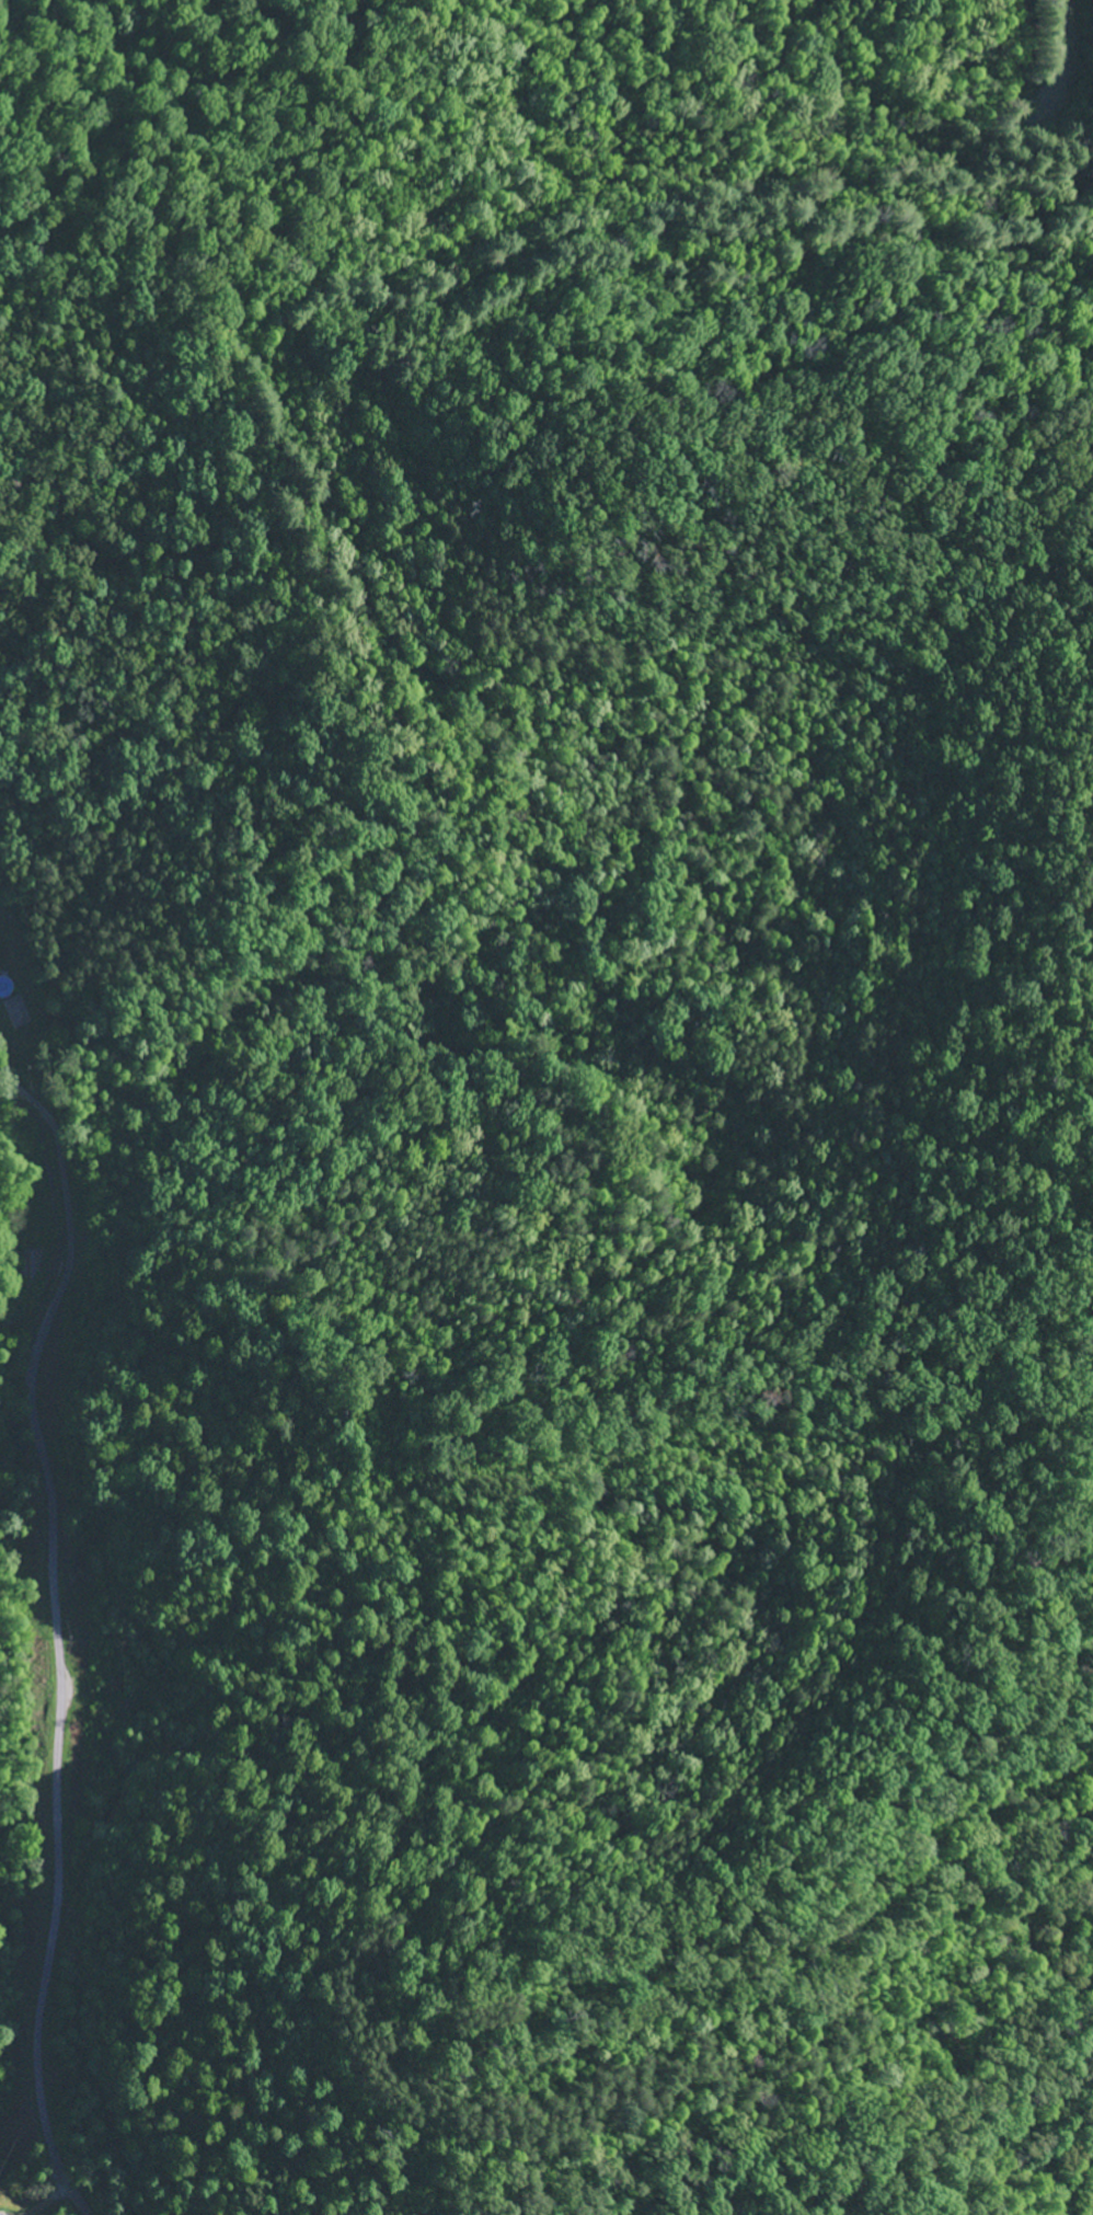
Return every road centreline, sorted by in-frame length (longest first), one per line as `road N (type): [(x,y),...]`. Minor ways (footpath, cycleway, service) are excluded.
road 1 (residential): [(0,1058),(67,1154),(62,1212),(70,1264),(44,1324),(34,1381),(55,1497),(60,1699),(60,1889),(39,2062),(54,2148),(88,2214)]

